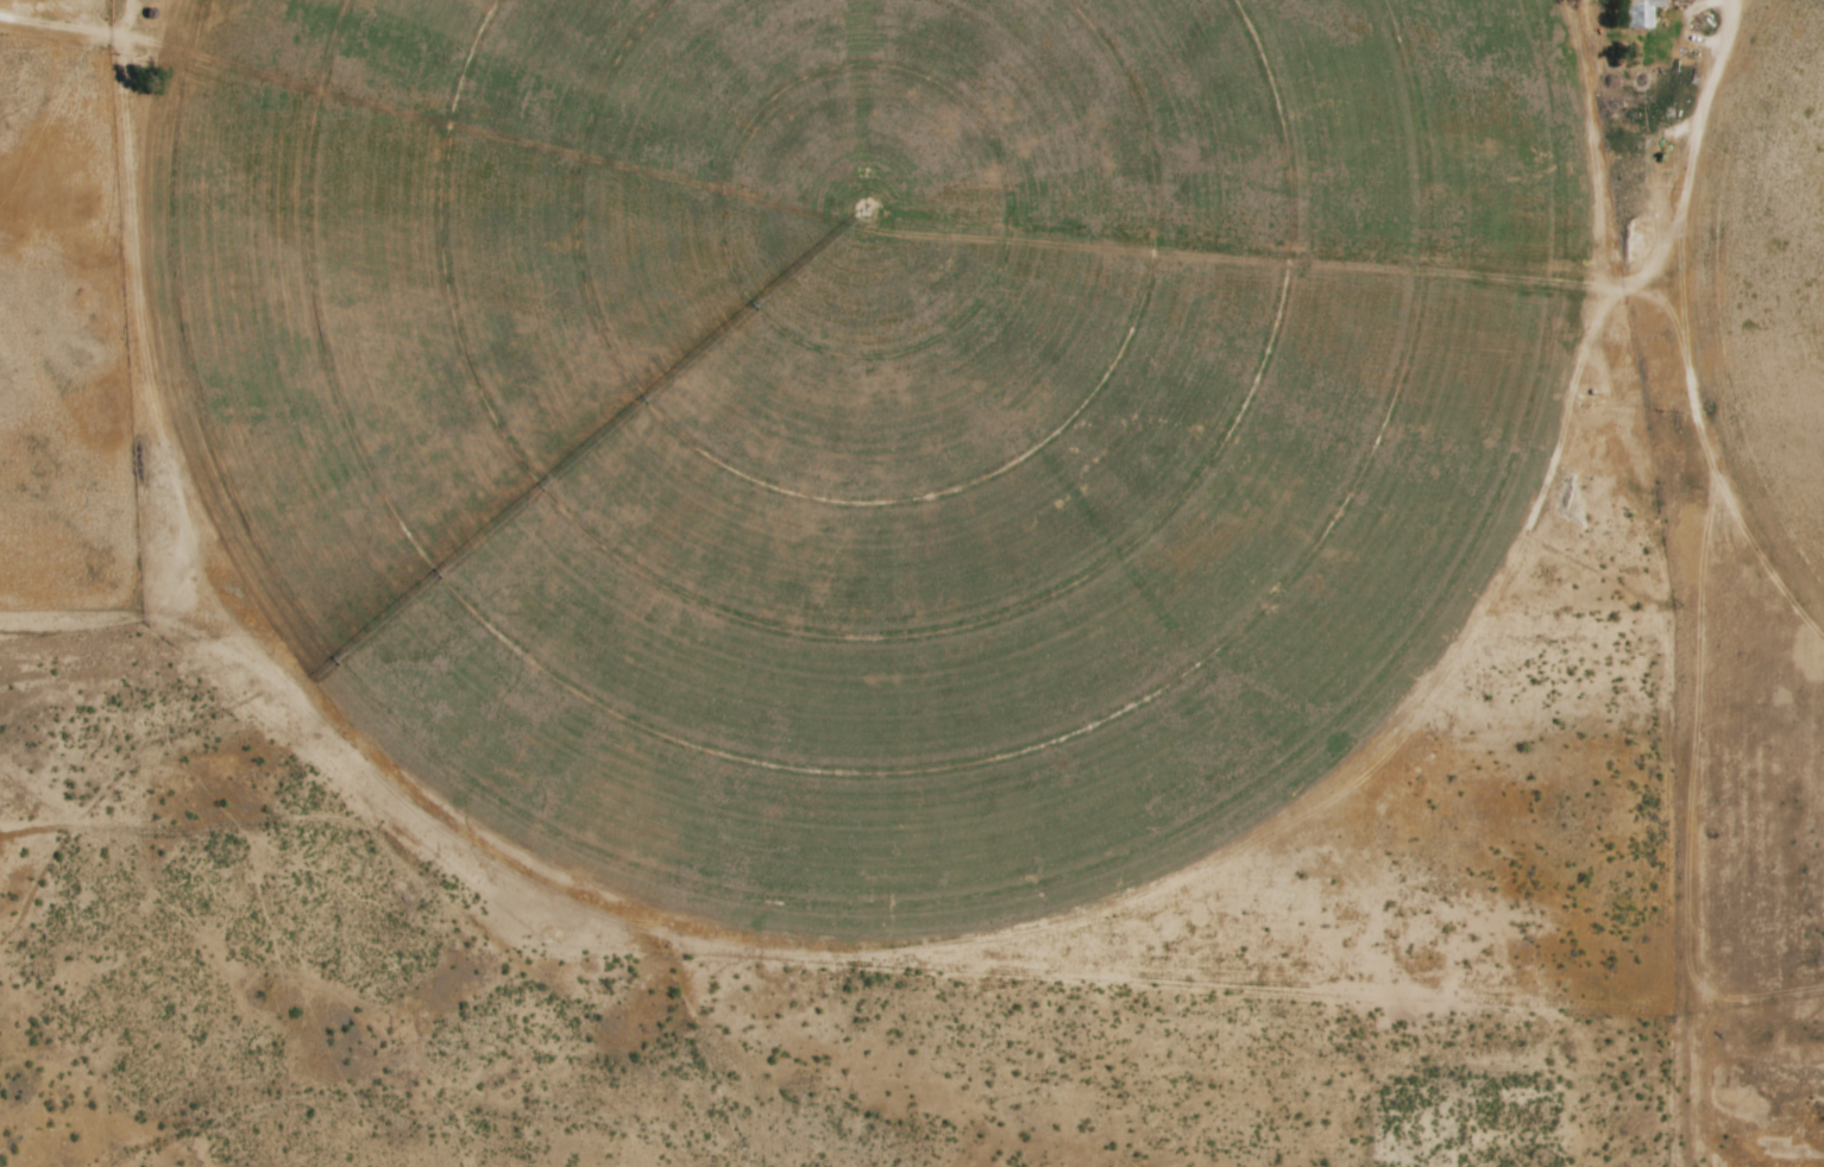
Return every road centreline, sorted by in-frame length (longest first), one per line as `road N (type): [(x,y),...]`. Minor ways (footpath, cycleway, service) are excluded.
road 1 (residential): [(1774,179),(1734,0)]

